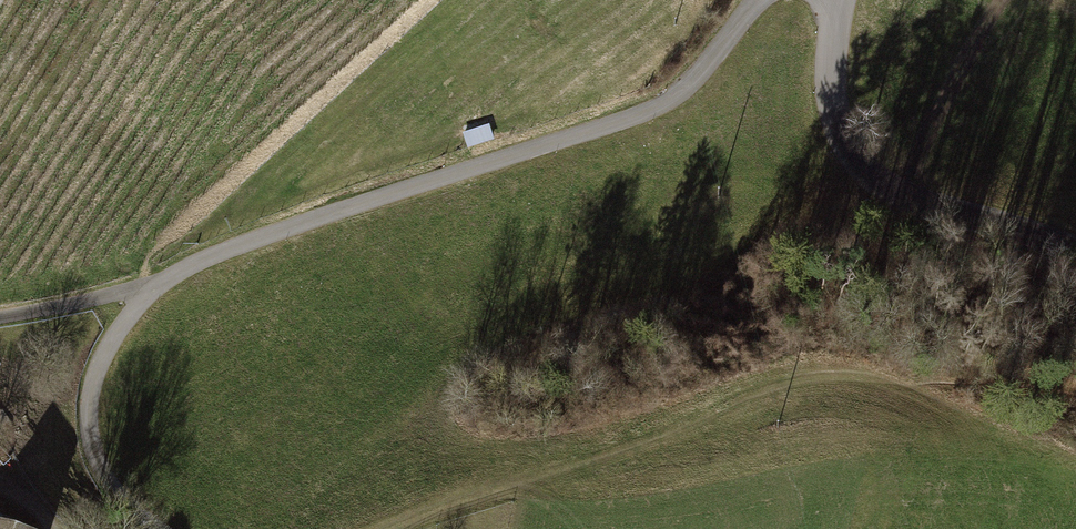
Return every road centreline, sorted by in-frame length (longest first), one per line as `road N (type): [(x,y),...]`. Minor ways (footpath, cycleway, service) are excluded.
road 1 (track): [(758,0),(675,94),(631,117),(208,260),(167,286)]
road 2 (track): [(404,528),(496,488),(676,435),(784,386),(856,372)]
road 3 (tertiary): [(838,0),(831,70),(840,125),(863,167),(917,202),(1075,249)]
road 4 (track): [(167,286),(128,317),(89,395),(97,465),(118,497),(158,528)]
road 5 (track): [(167,286),(0,316)]
road 6 (track): [(856,372),(1007,434)]

